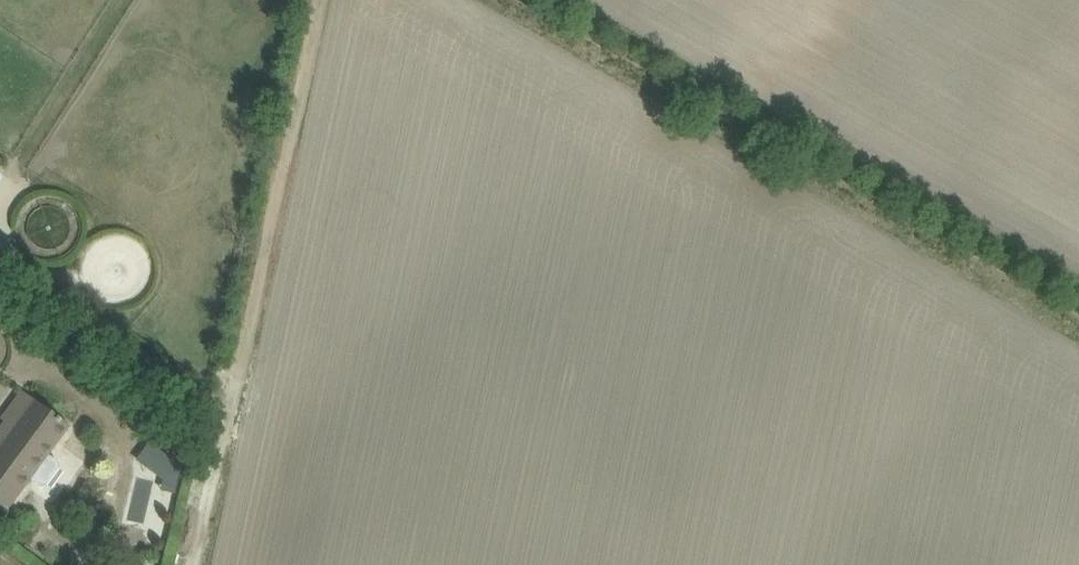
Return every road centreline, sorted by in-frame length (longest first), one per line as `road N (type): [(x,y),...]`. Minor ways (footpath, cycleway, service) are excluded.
road 1 (track): [(540,0),(1078,307)]
road 2 (track): [(189,564),(316,0)]

